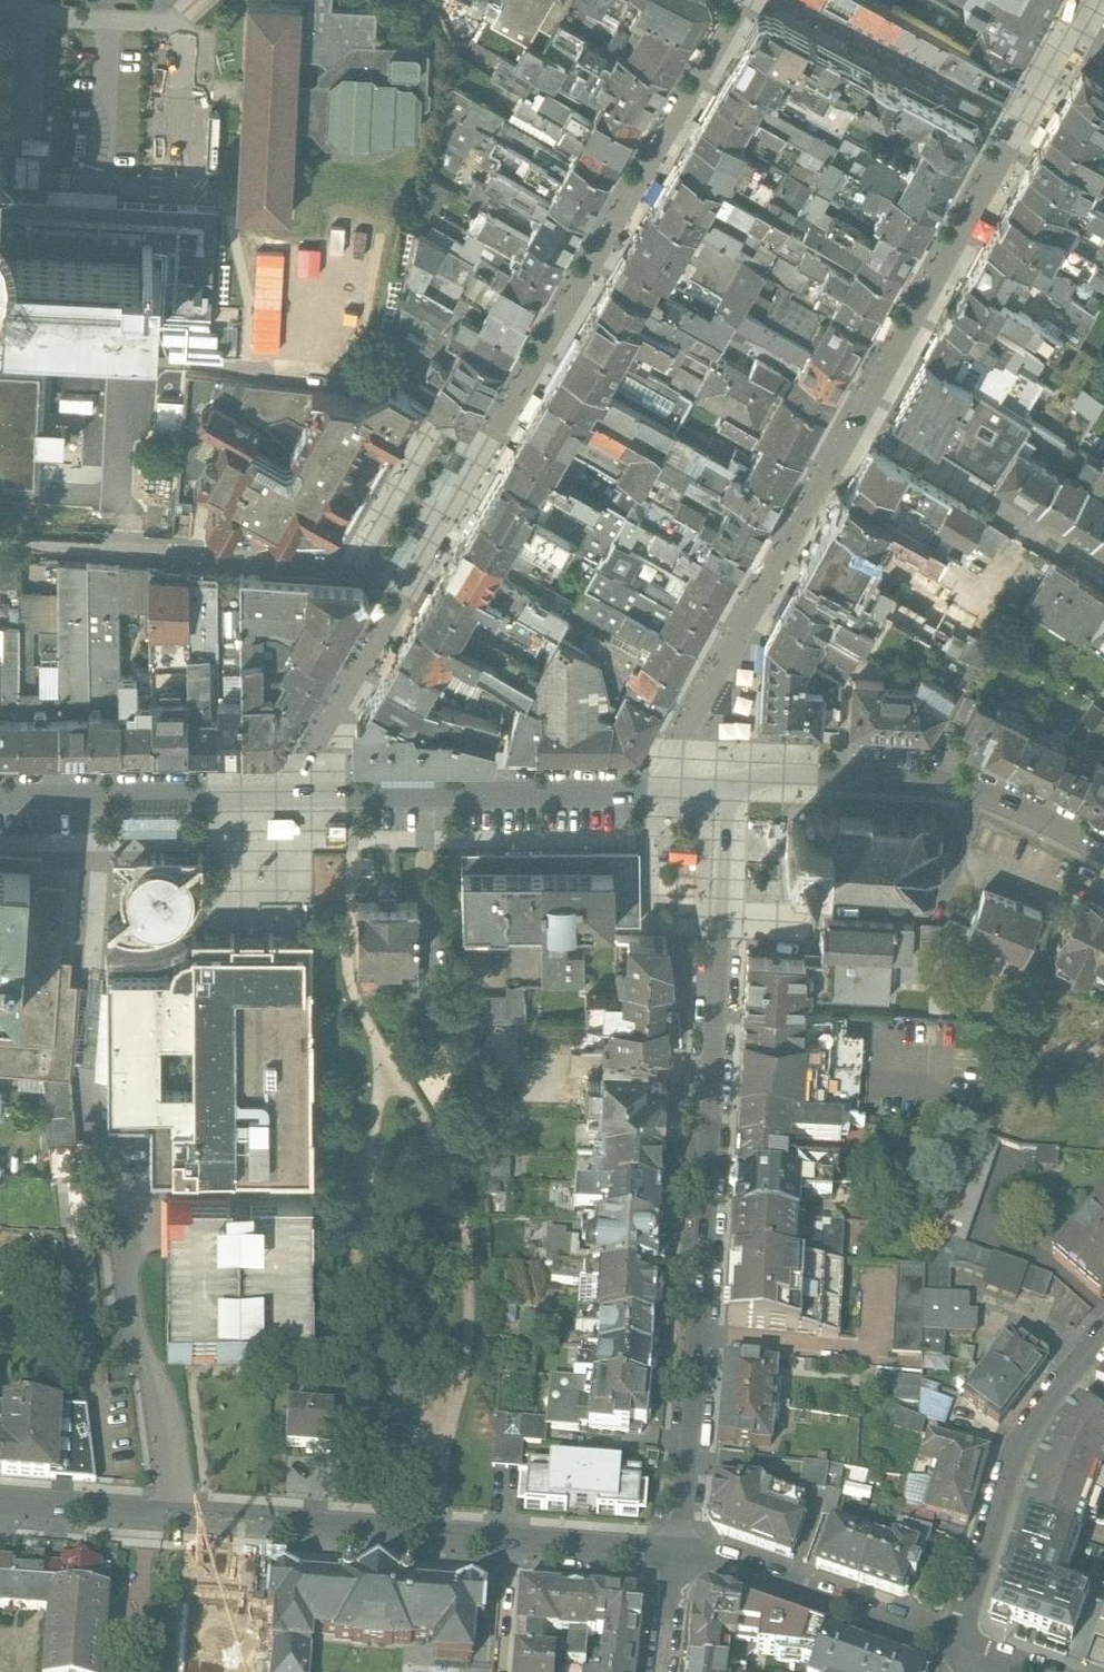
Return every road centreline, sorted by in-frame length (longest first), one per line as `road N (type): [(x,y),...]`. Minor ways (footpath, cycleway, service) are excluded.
road 1 (residential): [(678,1555),(698,1377),(732,790)]
road 2 (residential): [(0,799),(732,790)]
road 3 (residential): [(0,1501),(678,1555)]
road 4 (residential): [(1103,1332),(1074,1366),(1008,1487),(959,1646)]
road 5 (residential): [(818,778),(961,791),(1023,808),(1103,849)]
road 6 (residential): [(678,1555),(959,1646)]
road 7 (residential): [(0,541),(263,557)]

